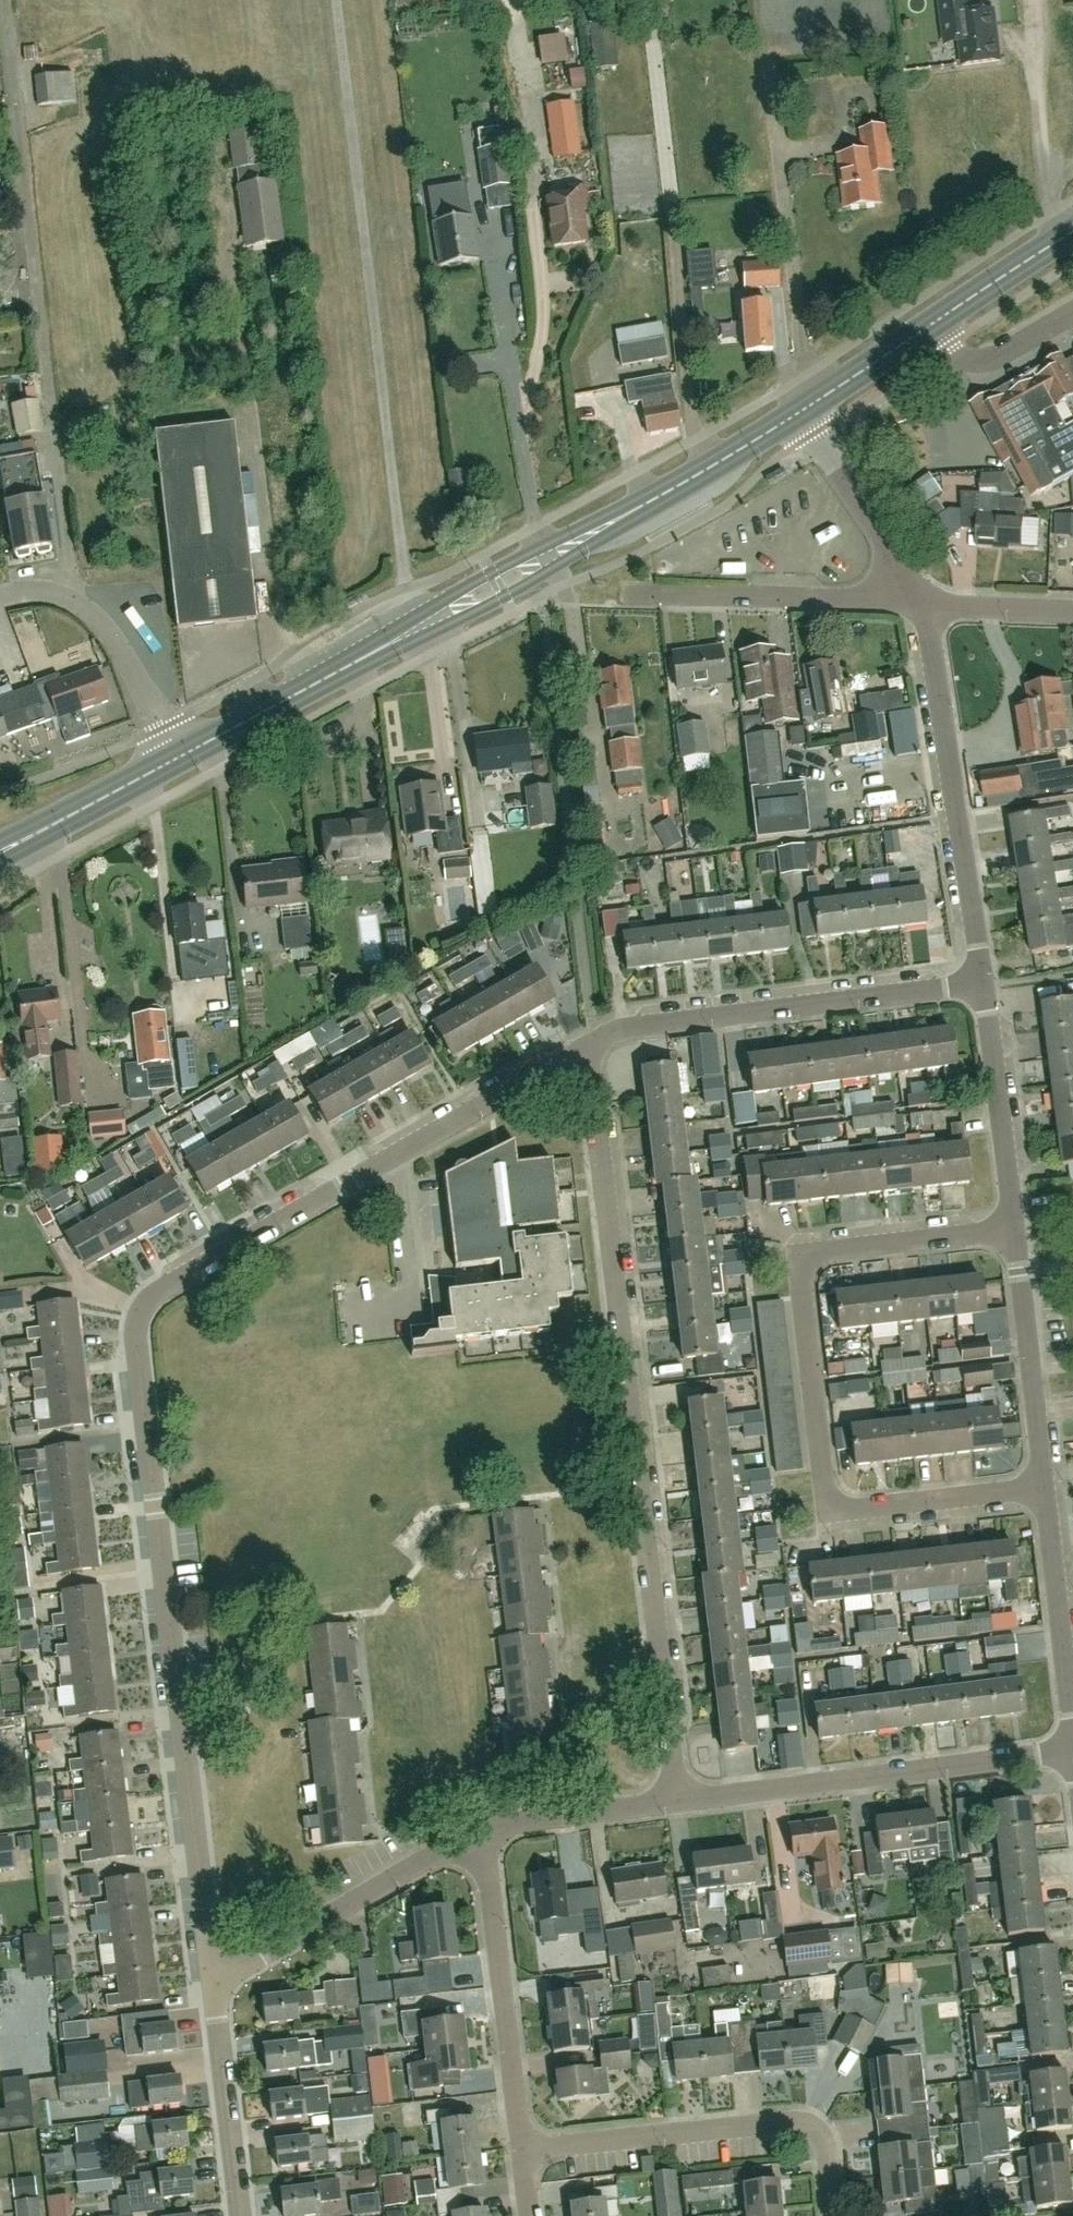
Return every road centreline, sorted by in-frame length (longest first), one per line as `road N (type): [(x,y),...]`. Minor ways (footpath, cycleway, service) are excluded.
road 1 (residential): [(215,1985),(134,1340),(139,1320),(164,1288),(592,1046)]
road 2 (residential): [(681,1795),(592,1046)]
road 3 (primary): [(187,755),(804,412)]
road 4 (residential): [(1042,1490),(857,1509),(835,1499),(823,1471),(802,1270),(819,1255),(1011,1230)]
road 5 (residential): [(592,1046),(631,1027),(984,984)]
road 6 (residential): [(681,1795),(1072,1751)]
road 7 (residential): [(984,984),(923,604)]
road 8 (residential): [(838,2215),(831,2154),(805,2122),(527,2156)]
road 9 (residential): [(527,2156),(493,1829)]
road 10 (residential): [(215,1985),(450,1846),(493,1829)]
road 11 (primary): [(804,412),(1068,236)]
road 12 (residential): [(923,604),(631,596)]
road 13 (unclassified): [(187,755),(93,615),(57,594),(0,595)]
road 14 (residential): [(1072,1751),(1042,1490)]
road 15 (residential): [(1042,1490),(1011,1230)]
road 16 (residential): [(1011,1230),(984,984)]
road 17 (residential): [(241,2215),(215,1985)]
road 18 (unclassified): [(923,604),(804,412)]
road 19 (primary): [(0,852),(187,755)]
road 20 (residential): [(493,1829),(681,1795)]
road 21 (residential): [(1072,609),(923,604)]

